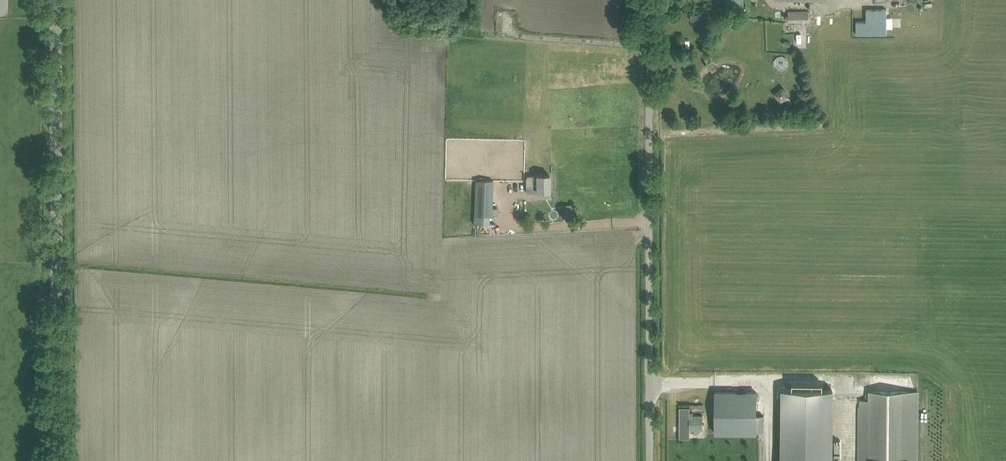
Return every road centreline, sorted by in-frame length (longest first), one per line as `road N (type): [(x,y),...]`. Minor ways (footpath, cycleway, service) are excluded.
road 1 (tertiary): [(58,460),(56,0)]
road 2 (unclassified): [(649,460),(649,0)]

